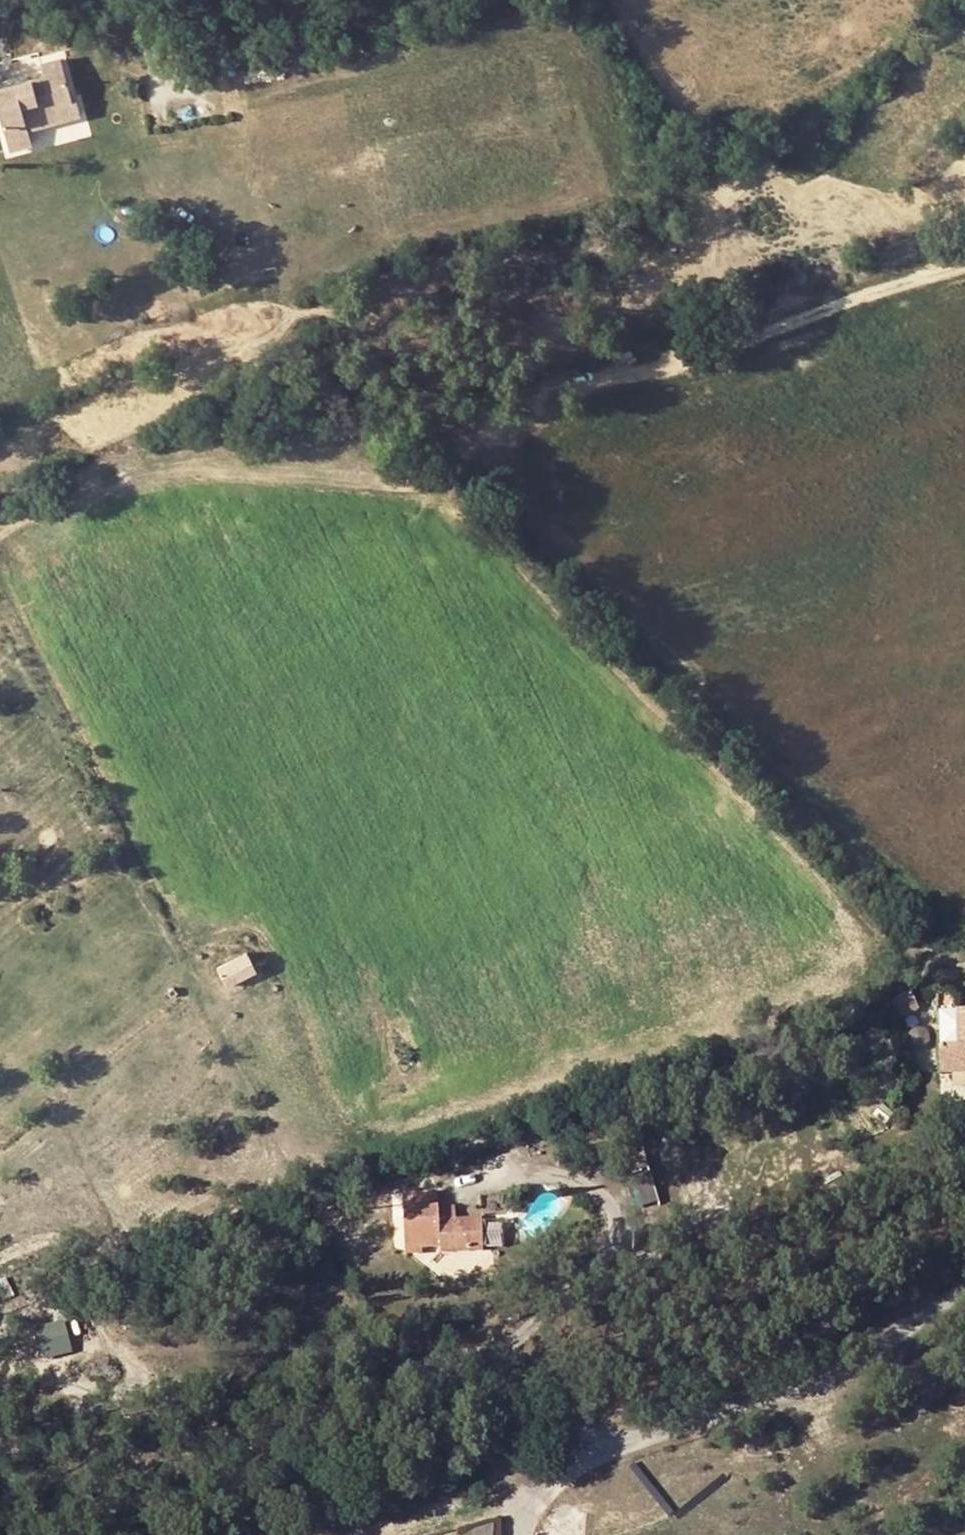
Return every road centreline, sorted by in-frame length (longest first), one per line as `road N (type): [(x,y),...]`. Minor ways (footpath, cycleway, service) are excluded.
road 1 (residential): [(964,1289),(845,1360),(558,1463),(536,1479),(518,1509),(517,1534)]

